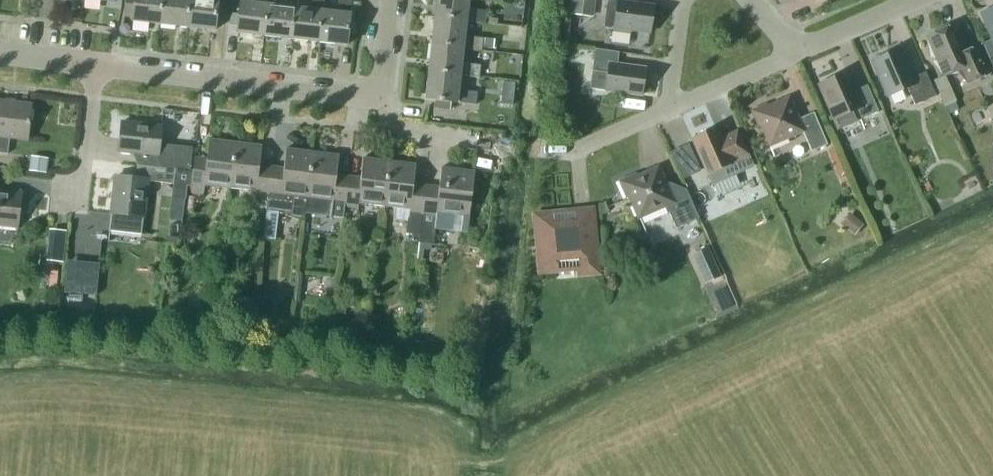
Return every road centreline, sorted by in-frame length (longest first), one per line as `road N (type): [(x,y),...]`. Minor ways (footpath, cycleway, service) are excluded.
road 1 (residential): [(95,65),(380,98),(392,0)]
road 2 (residential): [(668,110),(796,53)]
road 3 (residential): [(543,149),(572,152),(668,110)]
road 4 (residential): [(71,194),(84,171),(95,65)]
road 5 (residential): [(796,53),(915,0)]

